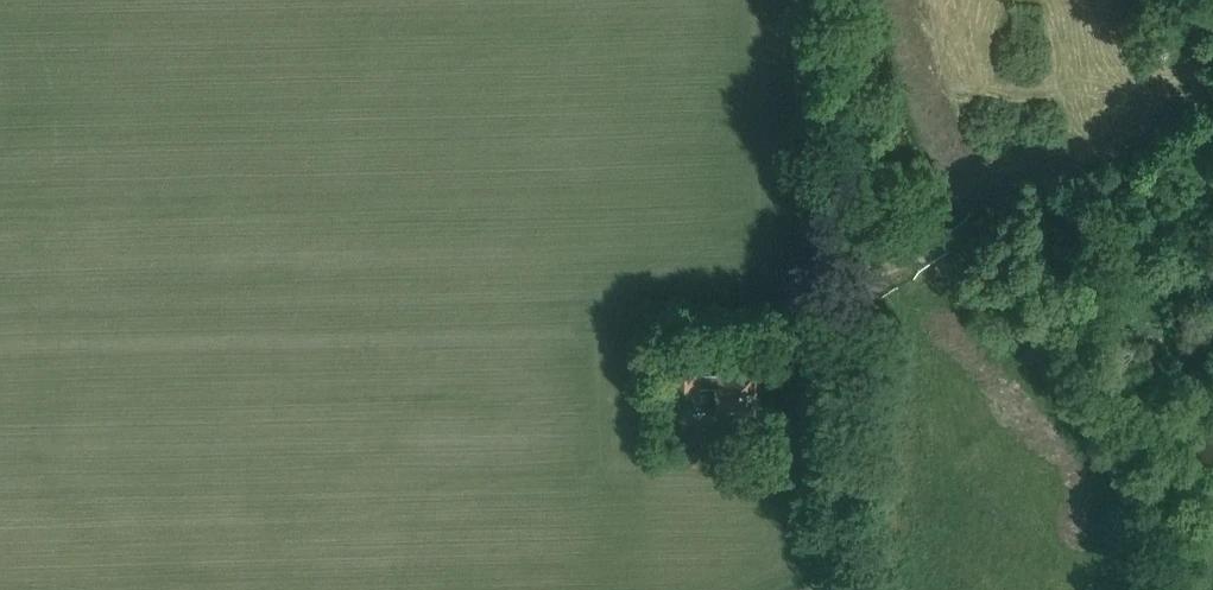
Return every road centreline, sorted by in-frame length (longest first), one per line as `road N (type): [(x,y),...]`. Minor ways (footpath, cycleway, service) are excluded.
road 1 (track): [(801,589),(831,574),(843,545),(849,290)]
road 2 (track): [(849,290),(812,194),(800,0)]

